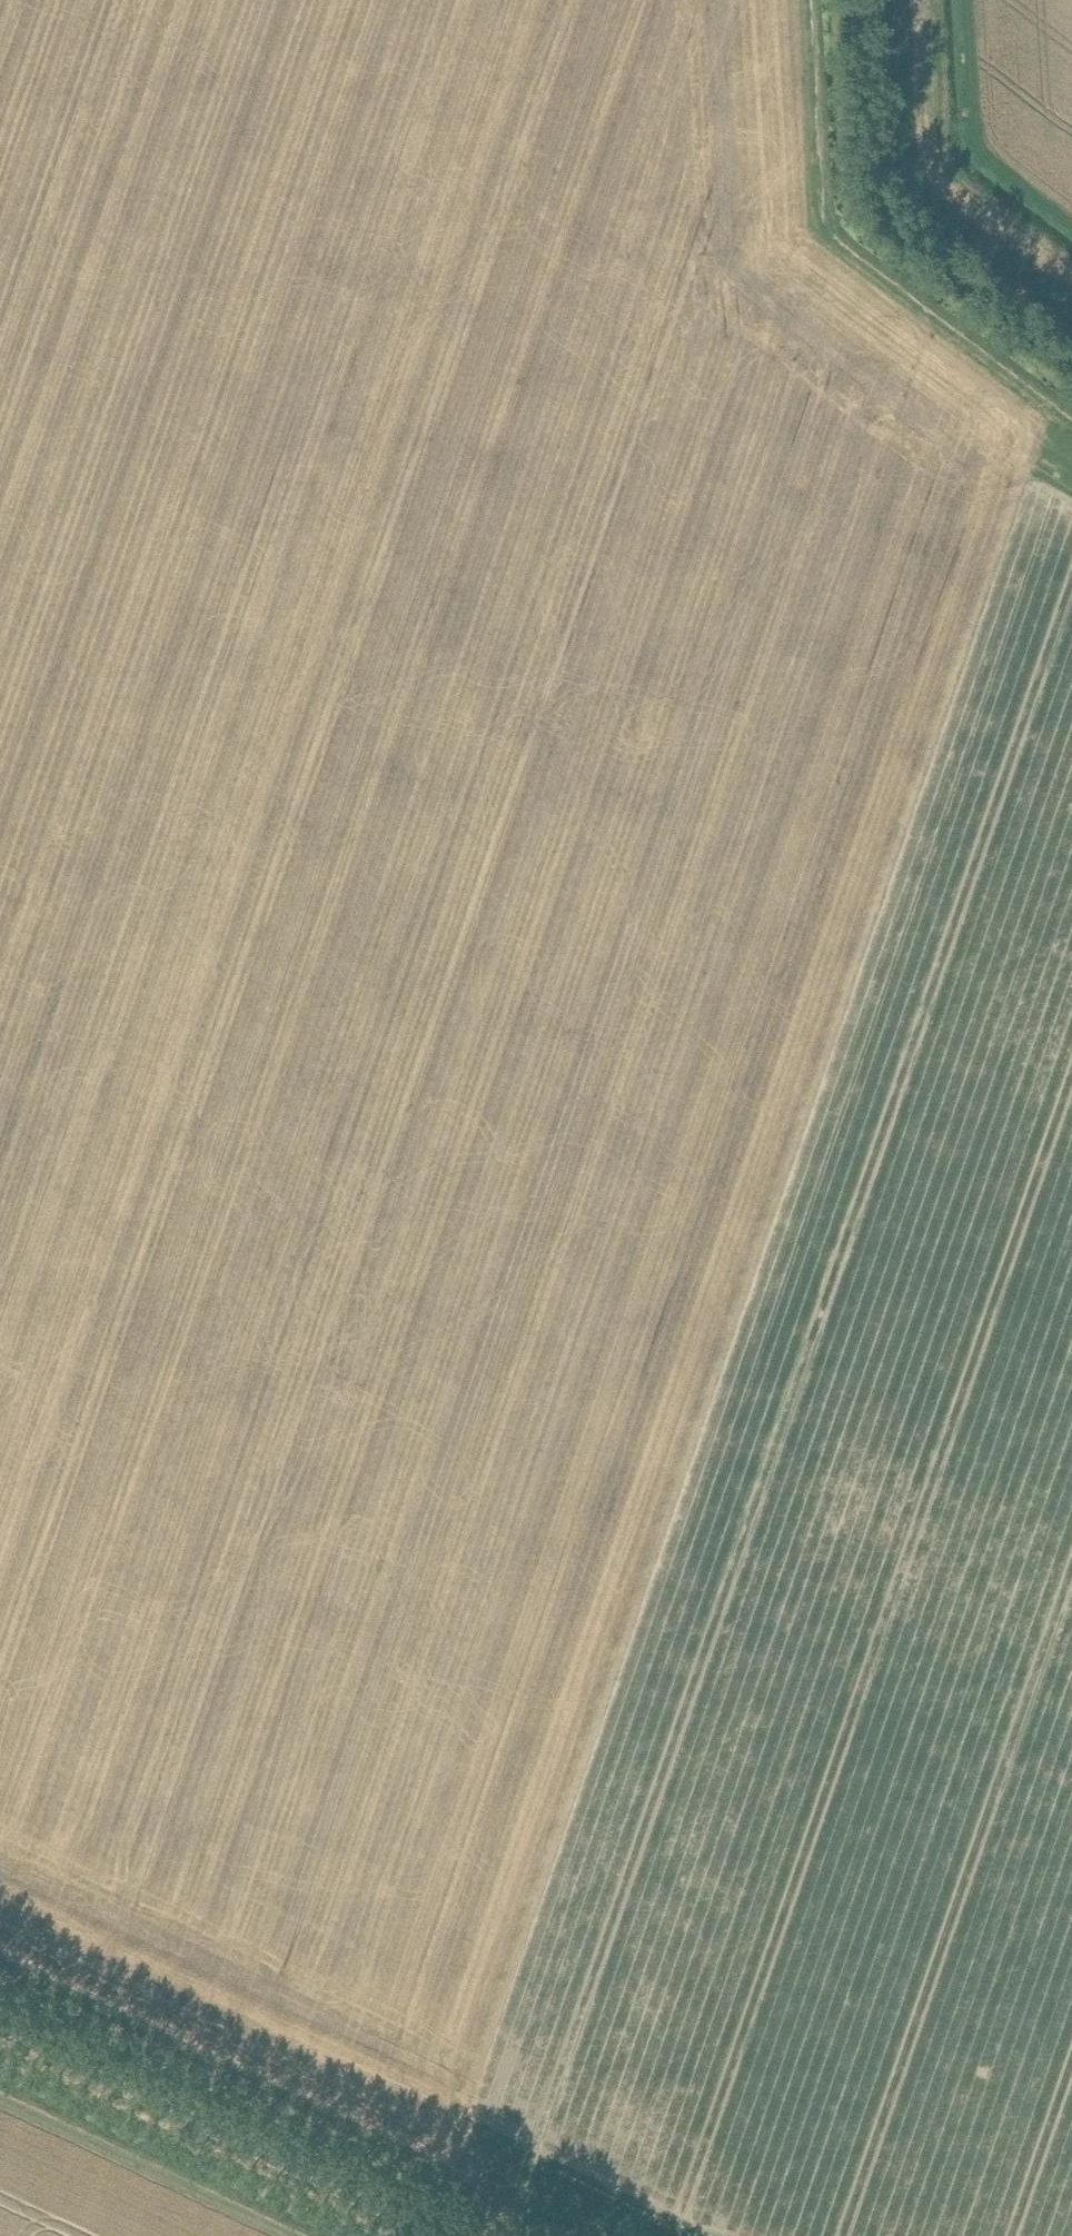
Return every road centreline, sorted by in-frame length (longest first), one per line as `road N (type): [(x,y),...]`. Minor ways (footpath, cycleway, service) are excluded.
road 1 (track): [(0,1963),(577,2235)]
road 2 (unclassified): [(439,2235),(0,2030)]
road 3 (track): [(1071,334),(912,212),(896,185),(879,0)]
road 4 (track): [(0,2100),(289,2235)]

